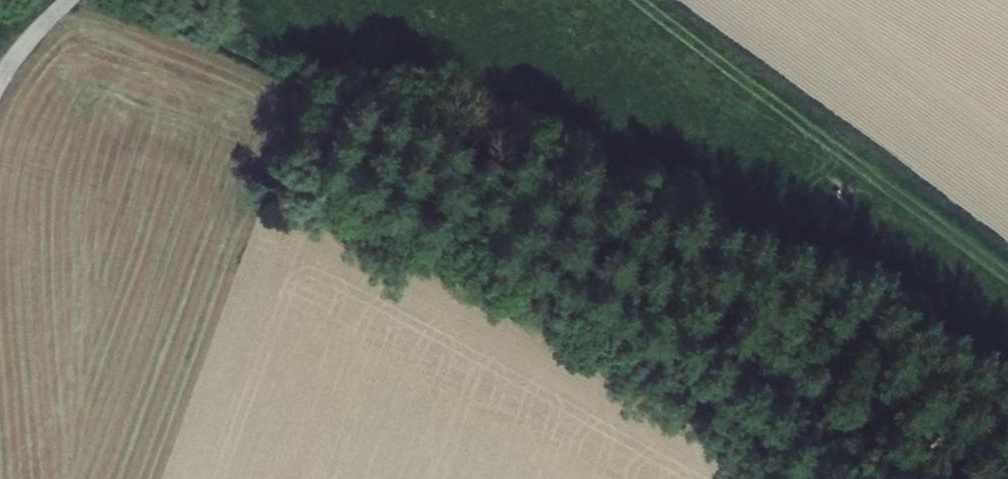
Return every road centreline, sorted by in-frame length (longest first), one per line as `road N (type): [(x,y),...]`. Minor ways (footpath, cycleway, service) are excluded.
road 1 (track): [(76,0),(12,62),(0,93)]

